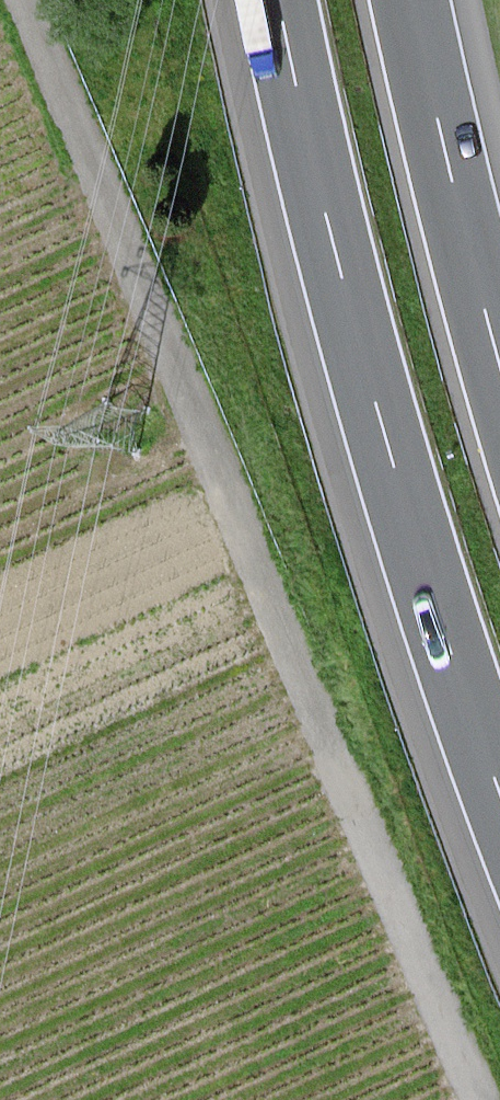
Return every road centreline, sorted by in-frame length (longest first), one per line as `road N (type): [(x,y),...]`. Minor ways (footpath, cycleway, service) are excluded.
road 1 (track): [(23,0),(385,885),(482,1099)]
road 2 (motorway): [(276,0),(358,352),(499,795)]
road 3 (motorway): [(499,355),(407,0)]

